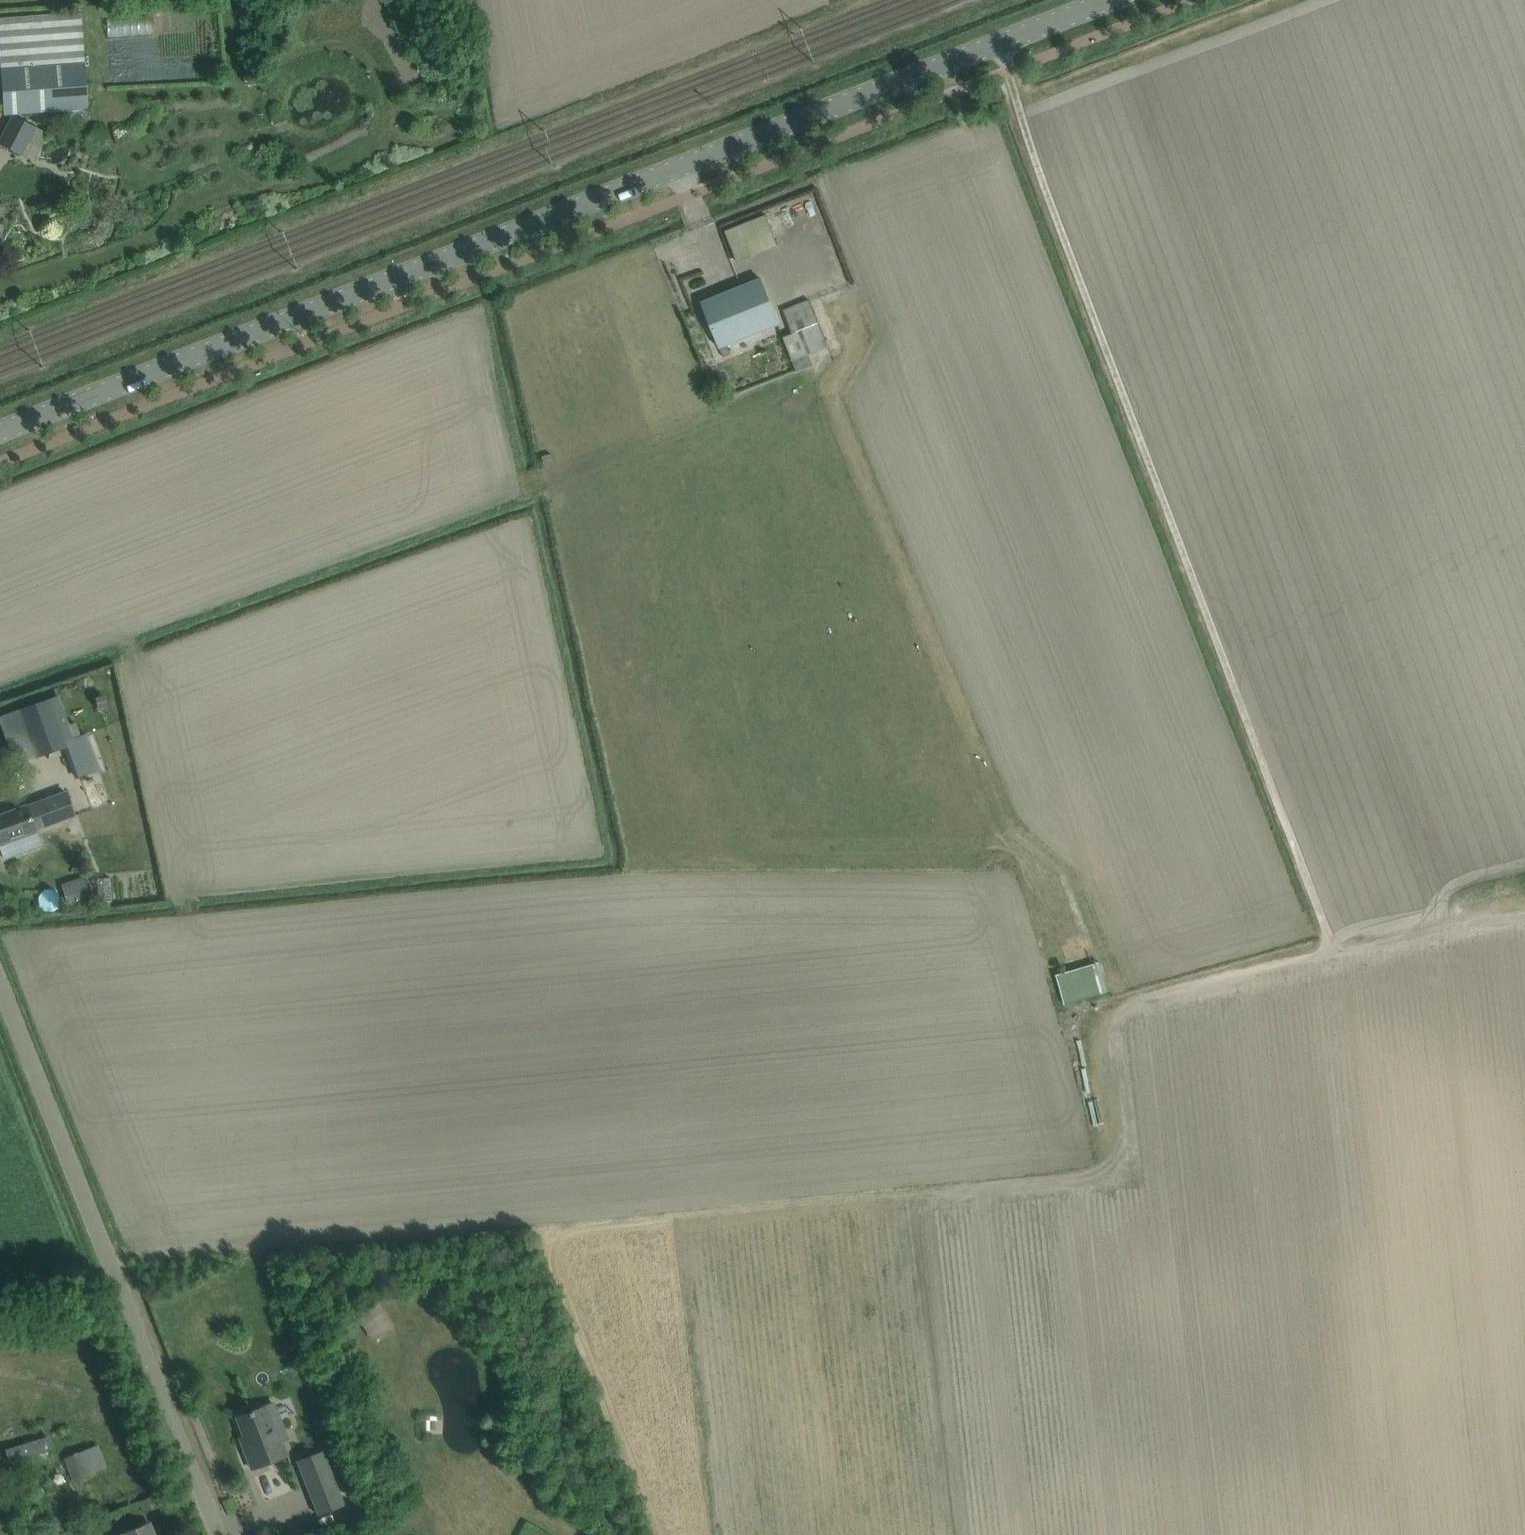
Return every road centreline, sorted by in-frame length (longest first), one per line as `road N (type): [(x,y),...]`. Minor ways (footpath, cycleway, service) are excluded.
road 1 (tertiary): [(1110,0),(0,430)]
road 2 (track): [(106,1258),(1085,1169)]
road 3 (unclassified): [(216,1534),(0,983)]

